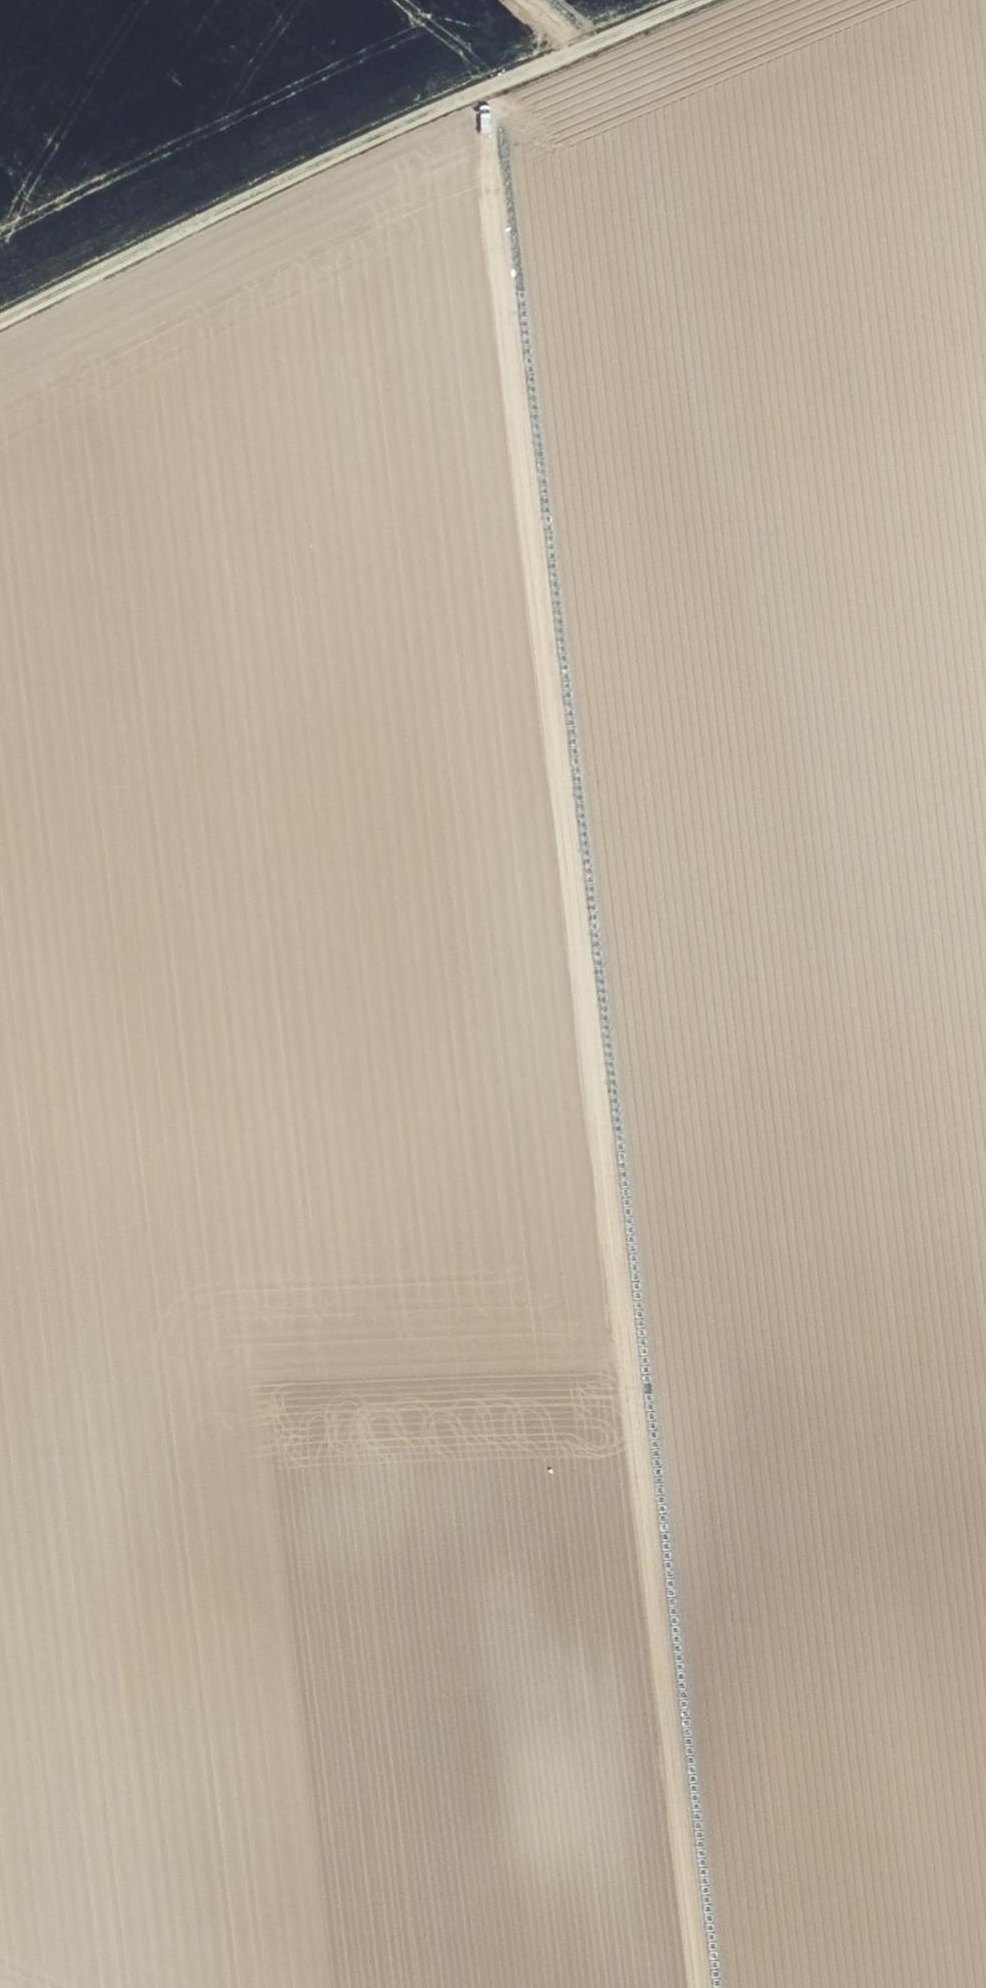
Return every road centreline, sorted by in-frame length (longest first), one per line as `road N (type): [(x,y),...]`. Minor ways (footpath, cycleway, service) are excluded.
road 1 (track): [(697,0),(418,119),(0,323)]

